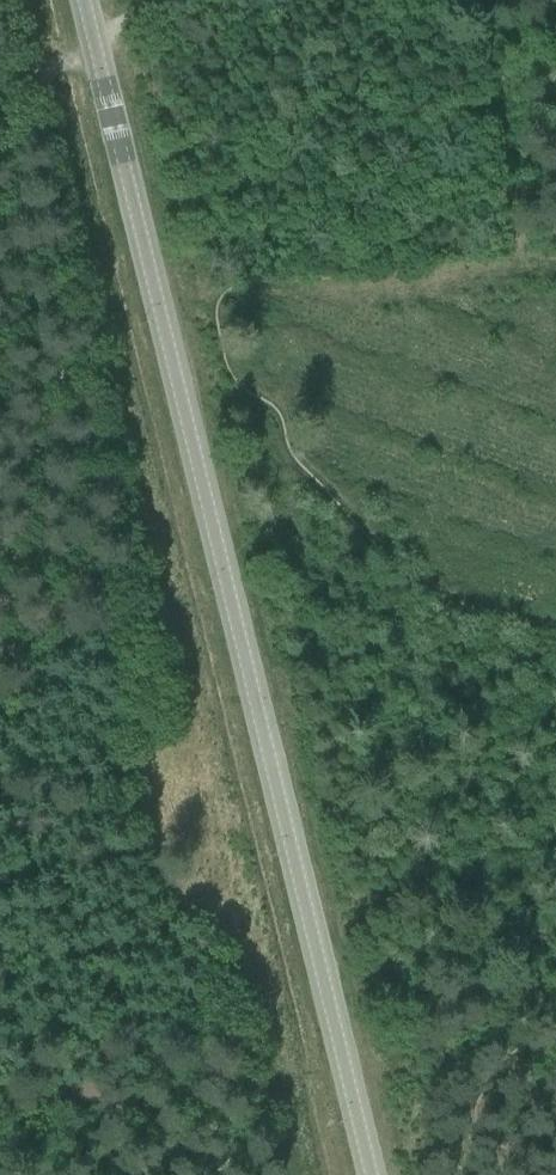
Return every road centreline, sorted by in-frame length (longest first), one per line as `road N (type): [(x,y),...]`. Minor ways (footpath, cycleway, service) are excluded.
road 1 (tertiary): [(371,1174),(85,0)]
road 2 (track): [(0,1103),(346,1076)]
road 3 (track): [(161,0),(9,91)]

